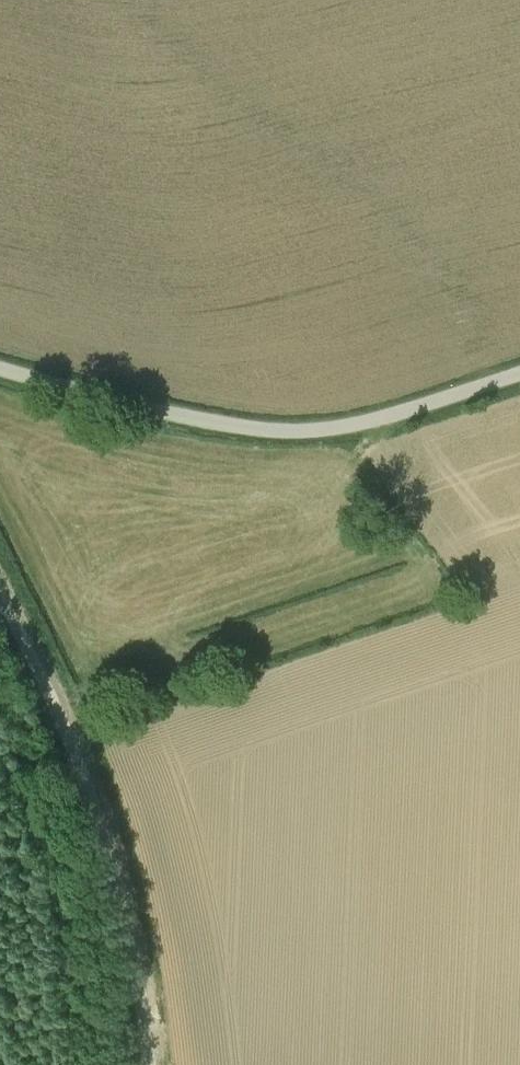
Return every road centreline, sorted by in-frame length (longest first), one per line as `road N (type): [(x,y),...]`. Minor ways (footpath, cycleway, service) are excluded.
road 1 (track): [(0,369),(276,434),(349,431),(519,376)]
road 2 (track): [(0,588),(88,757),(135,958),(147,1064)]

